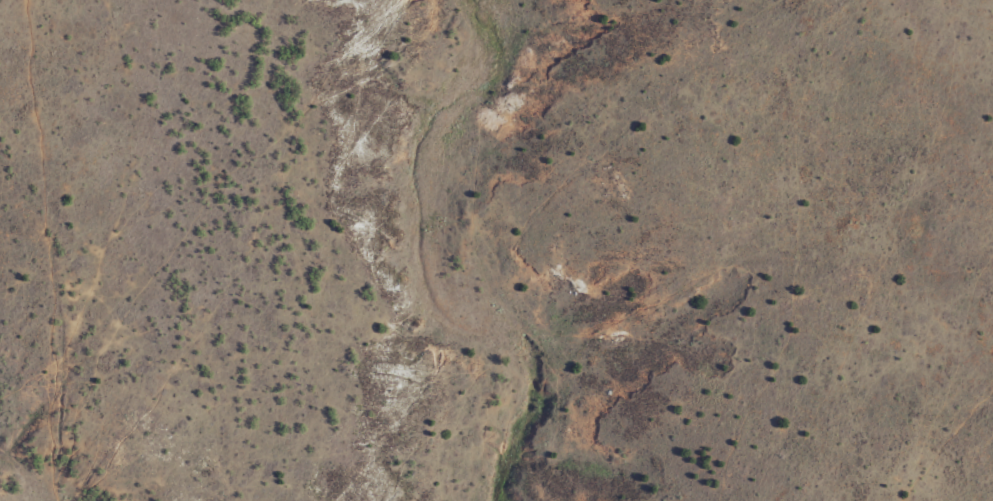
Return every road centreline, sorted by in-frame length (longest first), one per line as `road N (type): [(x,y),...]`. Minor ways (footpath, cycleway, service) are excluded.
road 1 (residential): [(871,500),(992,335)]

